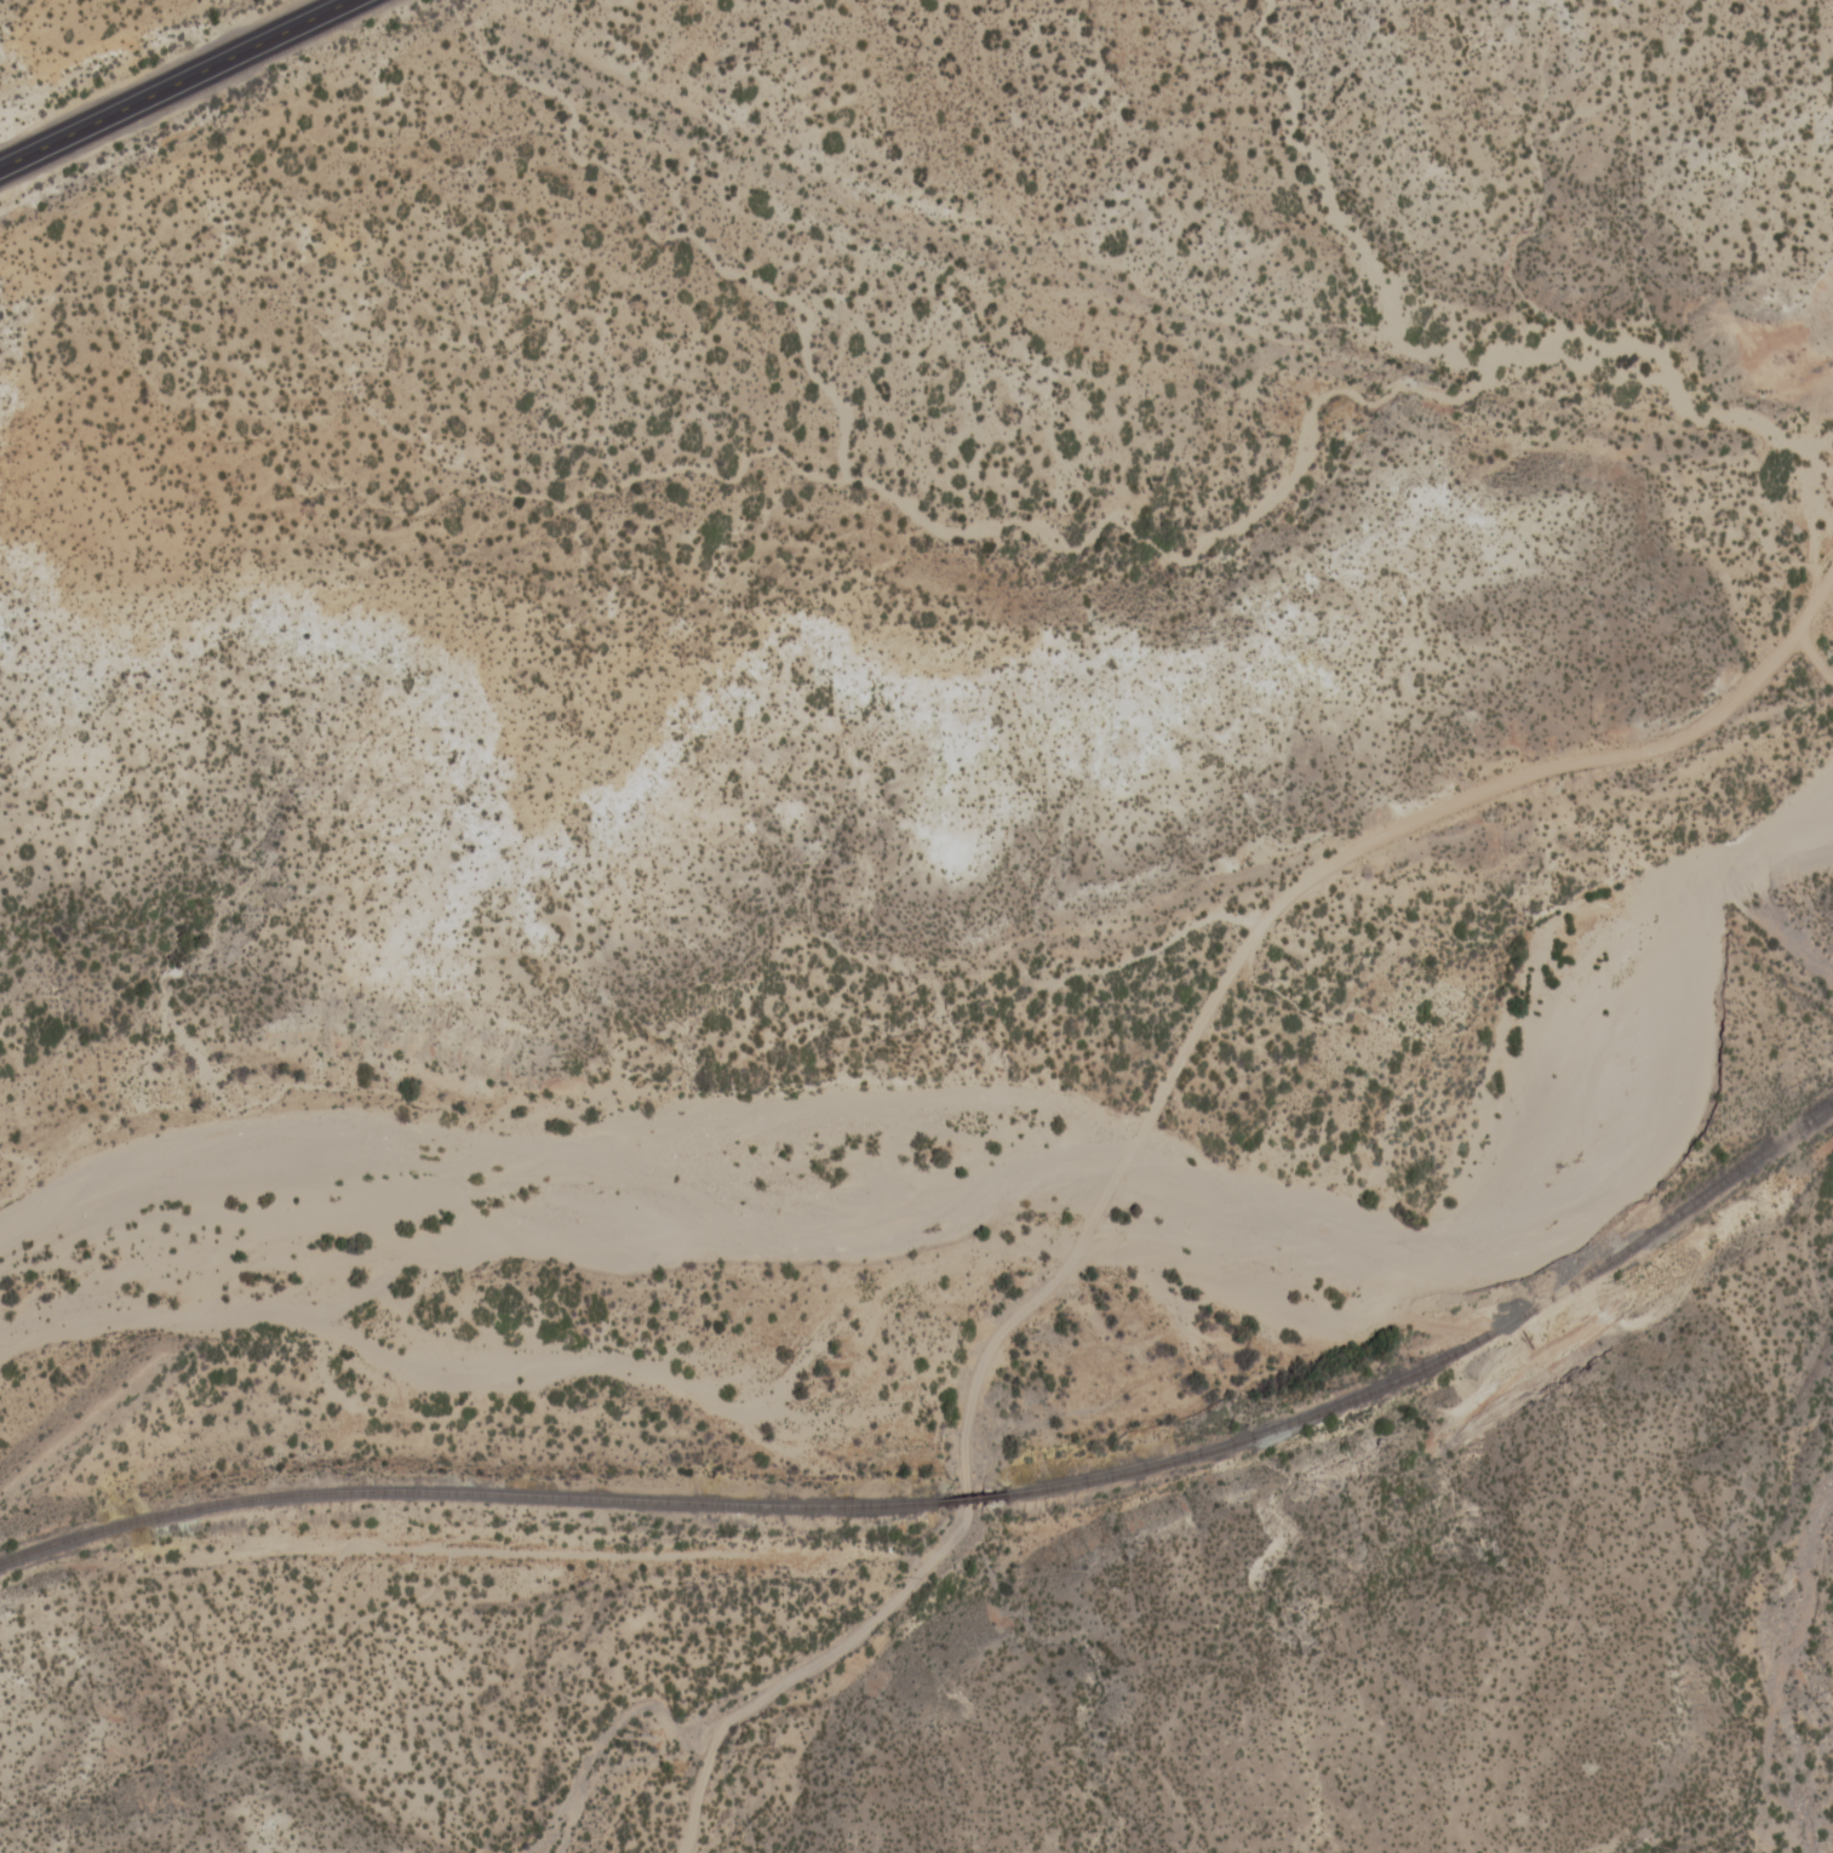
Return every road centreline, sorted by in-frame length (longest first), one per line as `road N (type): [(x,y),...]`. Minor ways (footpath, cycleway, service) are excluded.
road 1 (residential): [(1138,1128),(1253,930),(1312,871),(1523,776),(1688,732),(1754,682),(1832,576)]
road 2 (residential): [(675,1852),(687,1836),(695,1758),(721,1726),(766,1685),(872,1622),(956,1529),(967,1384),(987,1332),(1070,1254)]
road 3 (primary): [(0,163),(338,0)]
road 4 (residential): [(1070,1254),(1138,1128)]

